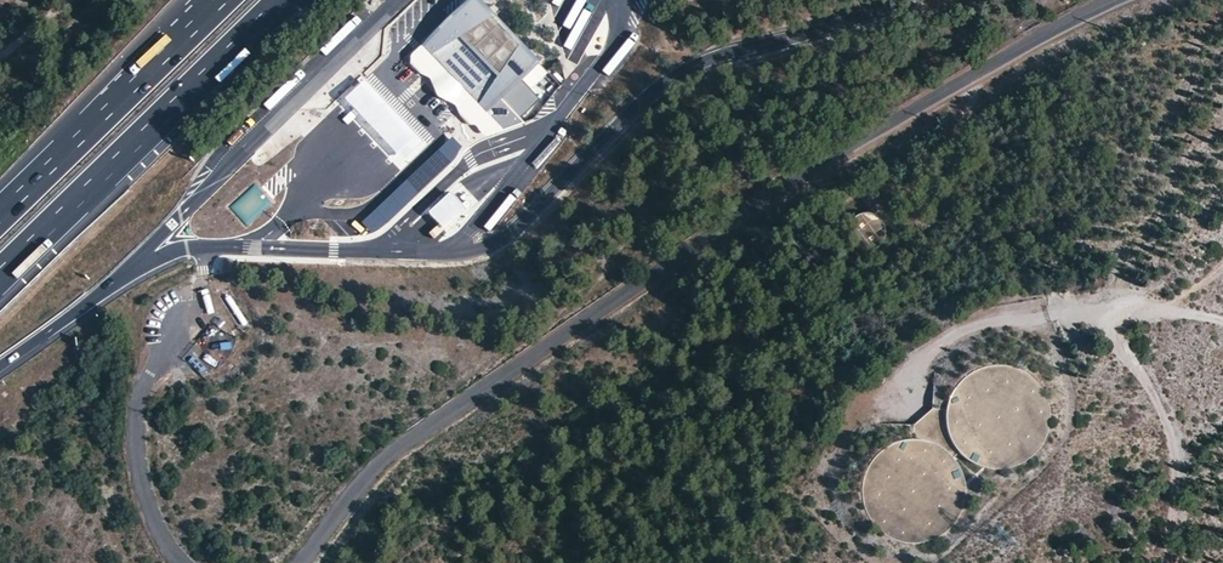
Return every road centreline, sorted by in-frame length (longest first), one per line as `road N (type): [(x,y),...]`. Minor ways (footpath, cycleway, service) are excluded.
road 1 (unclassified): [(1116,0),(987,62),(570,327),(375,463),(300,562)]
road 2 (motorway): [(0,273),(279,0)]
road 3 (track): [(1222,322),(1137,306),(1116,320),(1173,449),(1169,562)]
road 4 (motorway): [(220,0),(0,214)]
road 5 (unclassified): [(176,562),(146,508),(135,453),(137,402),(184,333)]
road 6 (motorway): [(0,365),(156,251)]

